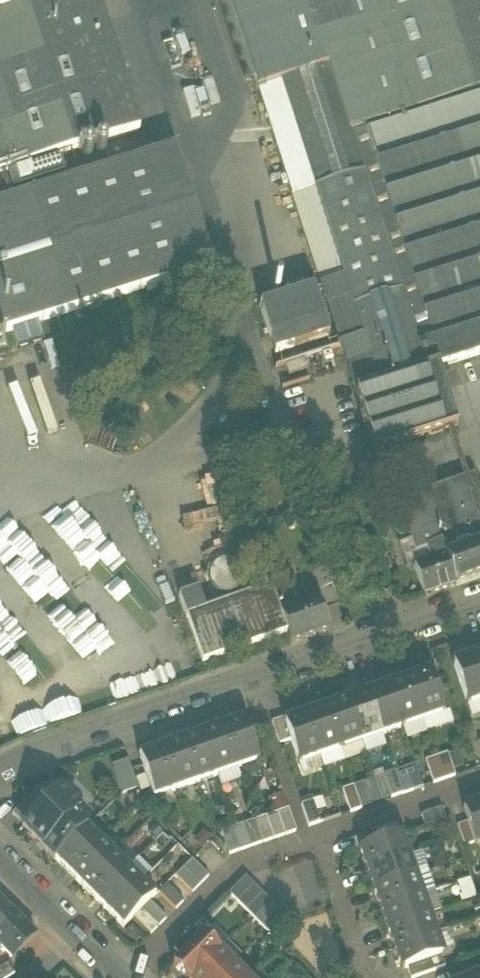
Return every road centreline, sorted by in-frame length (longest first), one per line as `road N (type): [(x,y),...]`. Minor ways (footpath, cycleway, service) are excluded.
road 1 (residential): [(0,771),(479,595)]
road 2 (residential): [(316,836),(236,865),(129,977)]
road 3 (residential): [(479,779),(316,836)]
road 4 (residential): [(123,977),(0,859)]
road 5 (residential): [(371,977),(316,836)]

